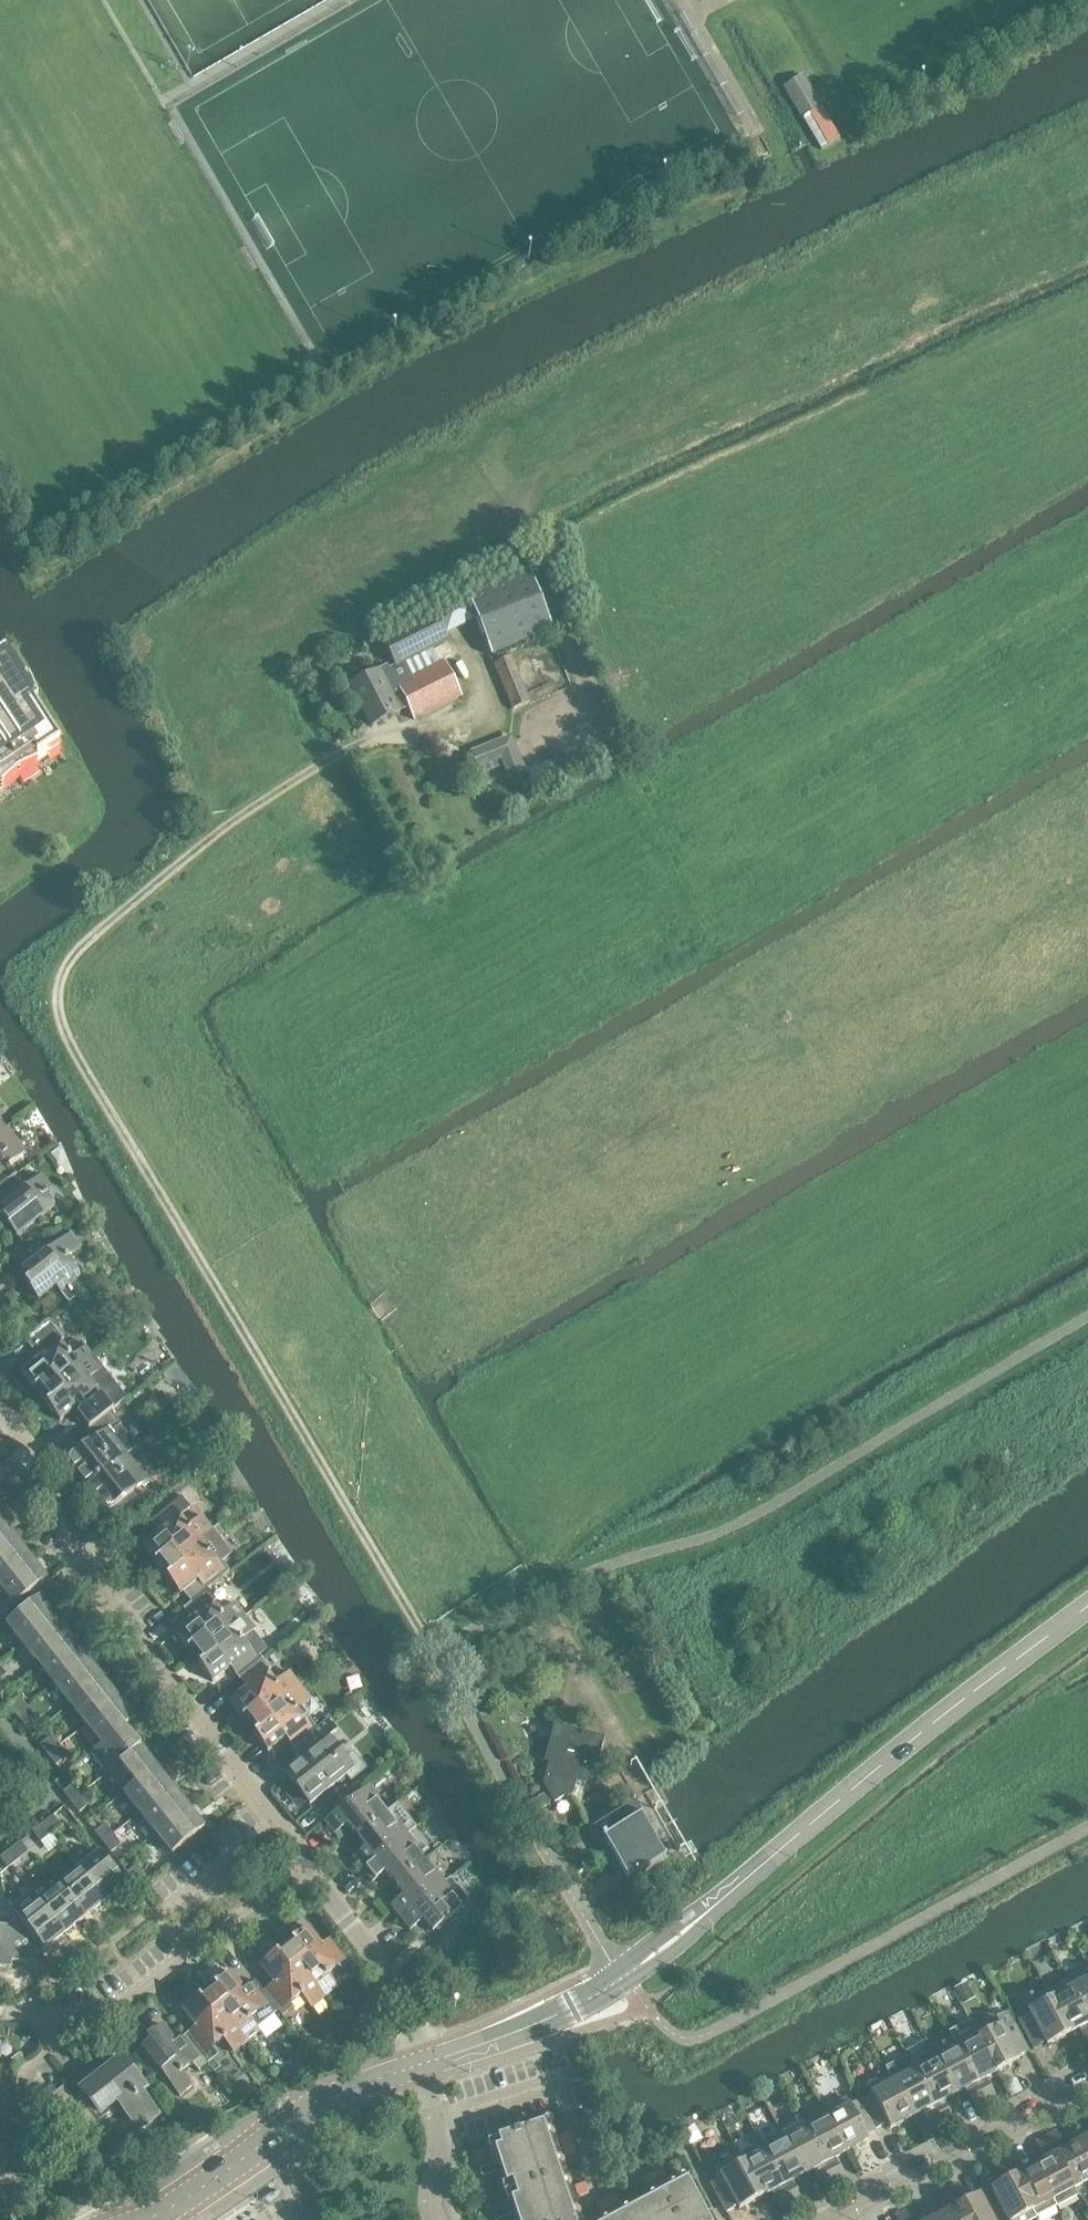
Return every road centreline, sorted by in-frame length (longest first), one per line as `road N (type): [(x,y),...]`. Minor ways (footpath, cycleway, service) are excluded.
road 1 (tertiary): [(425,2066),(504,2043),(599,2000),(873,1771),(1087,1609)]
road 2 (residential): [(306,1867),(99,1589),(96,1564),(34,1482),(26,1444),(0,1414)]
road 3 (residential): [(0,2011),(108,2019),(306,1867)]
road 4 (residential): [(1087,2086),(841,2219)]
road 5 (residential): [(425,2066),(386,1973),(306,1867)]
road 6 (tertiary): [(269,2139),(327,2099),(425,2066)]
road 7 (residential): [(438,2219),(439,2122),(425,2066)]
road 8 (tertiary): [(161,2209),(269,2139)]

